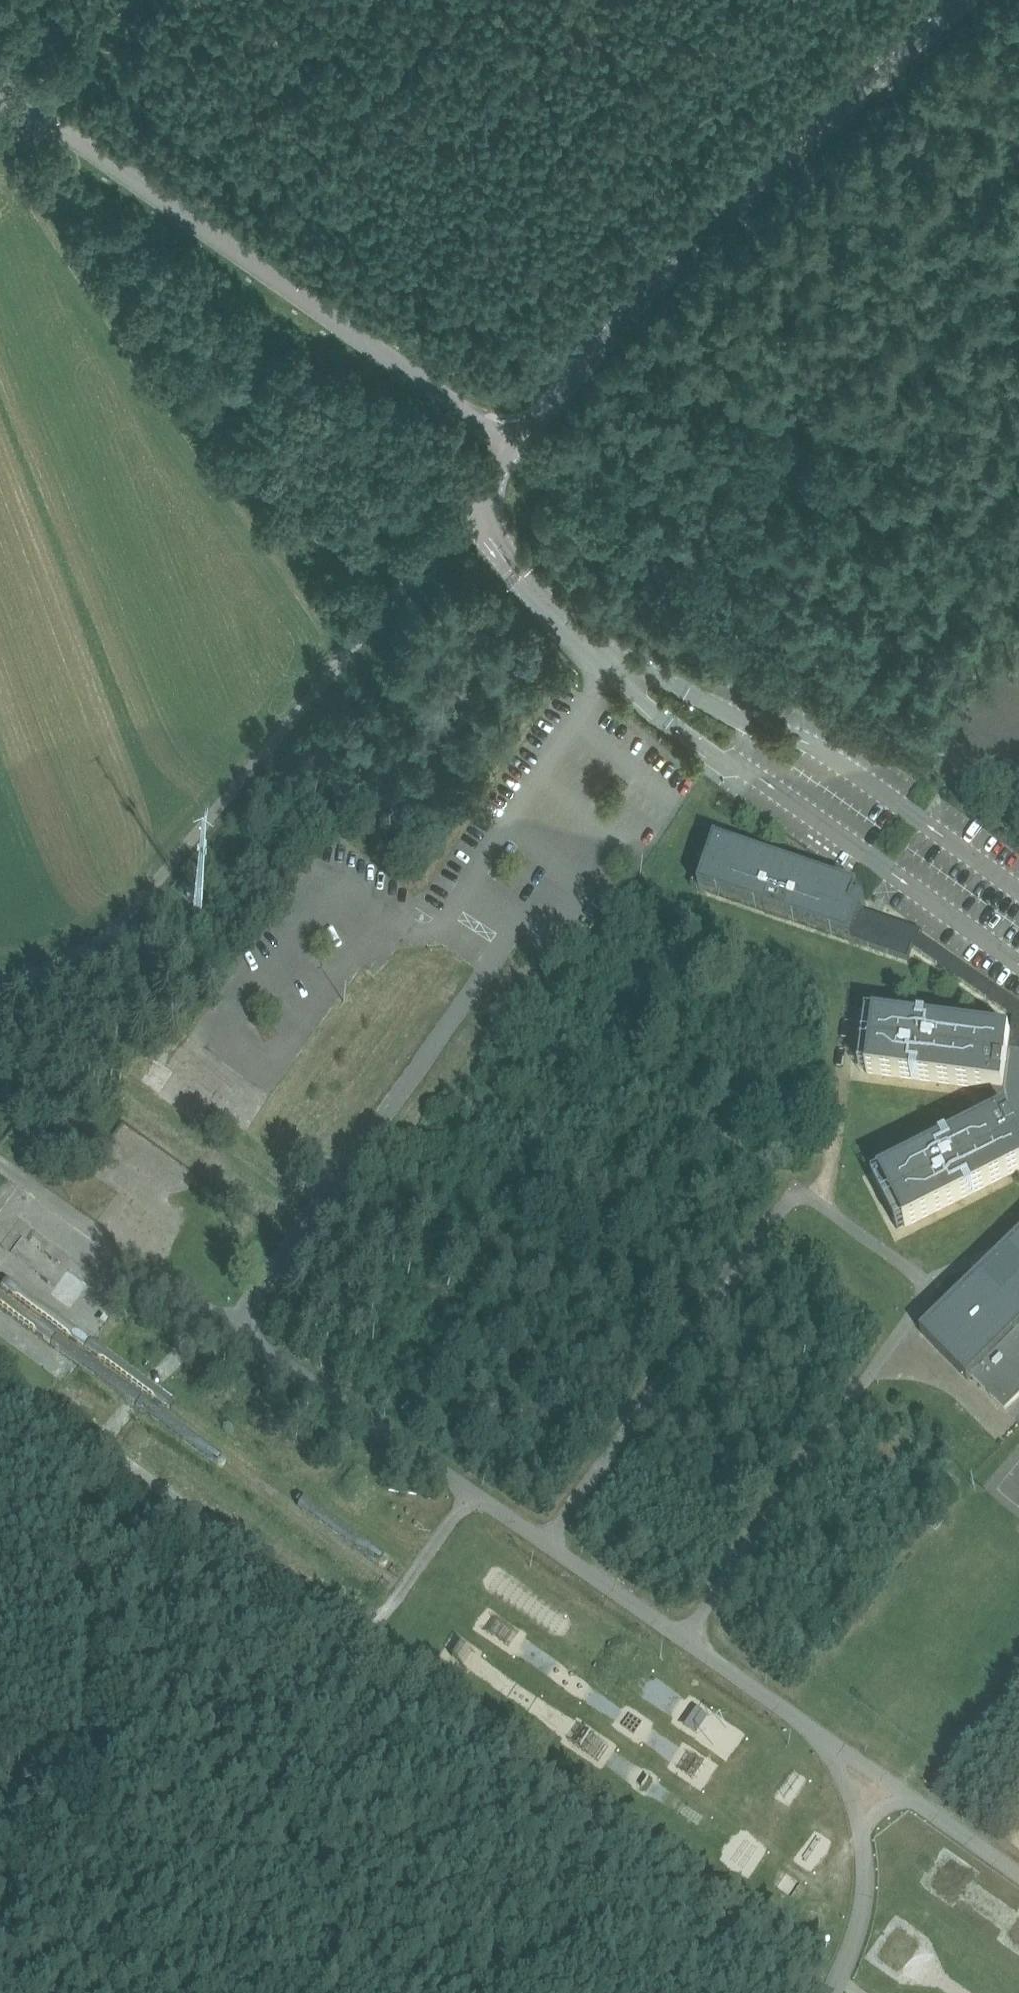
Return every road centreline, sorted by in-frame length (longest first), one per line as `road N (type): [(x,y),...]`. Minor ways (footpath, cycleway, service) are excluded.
road 1 (unclassified): [(0,984),(93,952),(149,896),(515,445)]
road 2 (unclassified): [(515,445),(663,275),(962,0)]
road 3 (track): [(1018,806),(515,445)]
road 4 (unclassified): [(515,445),(45,111)]
road 5 (track): [(0,1565),(30,1567),(71,1596),(88,1650),(132,1992)]

